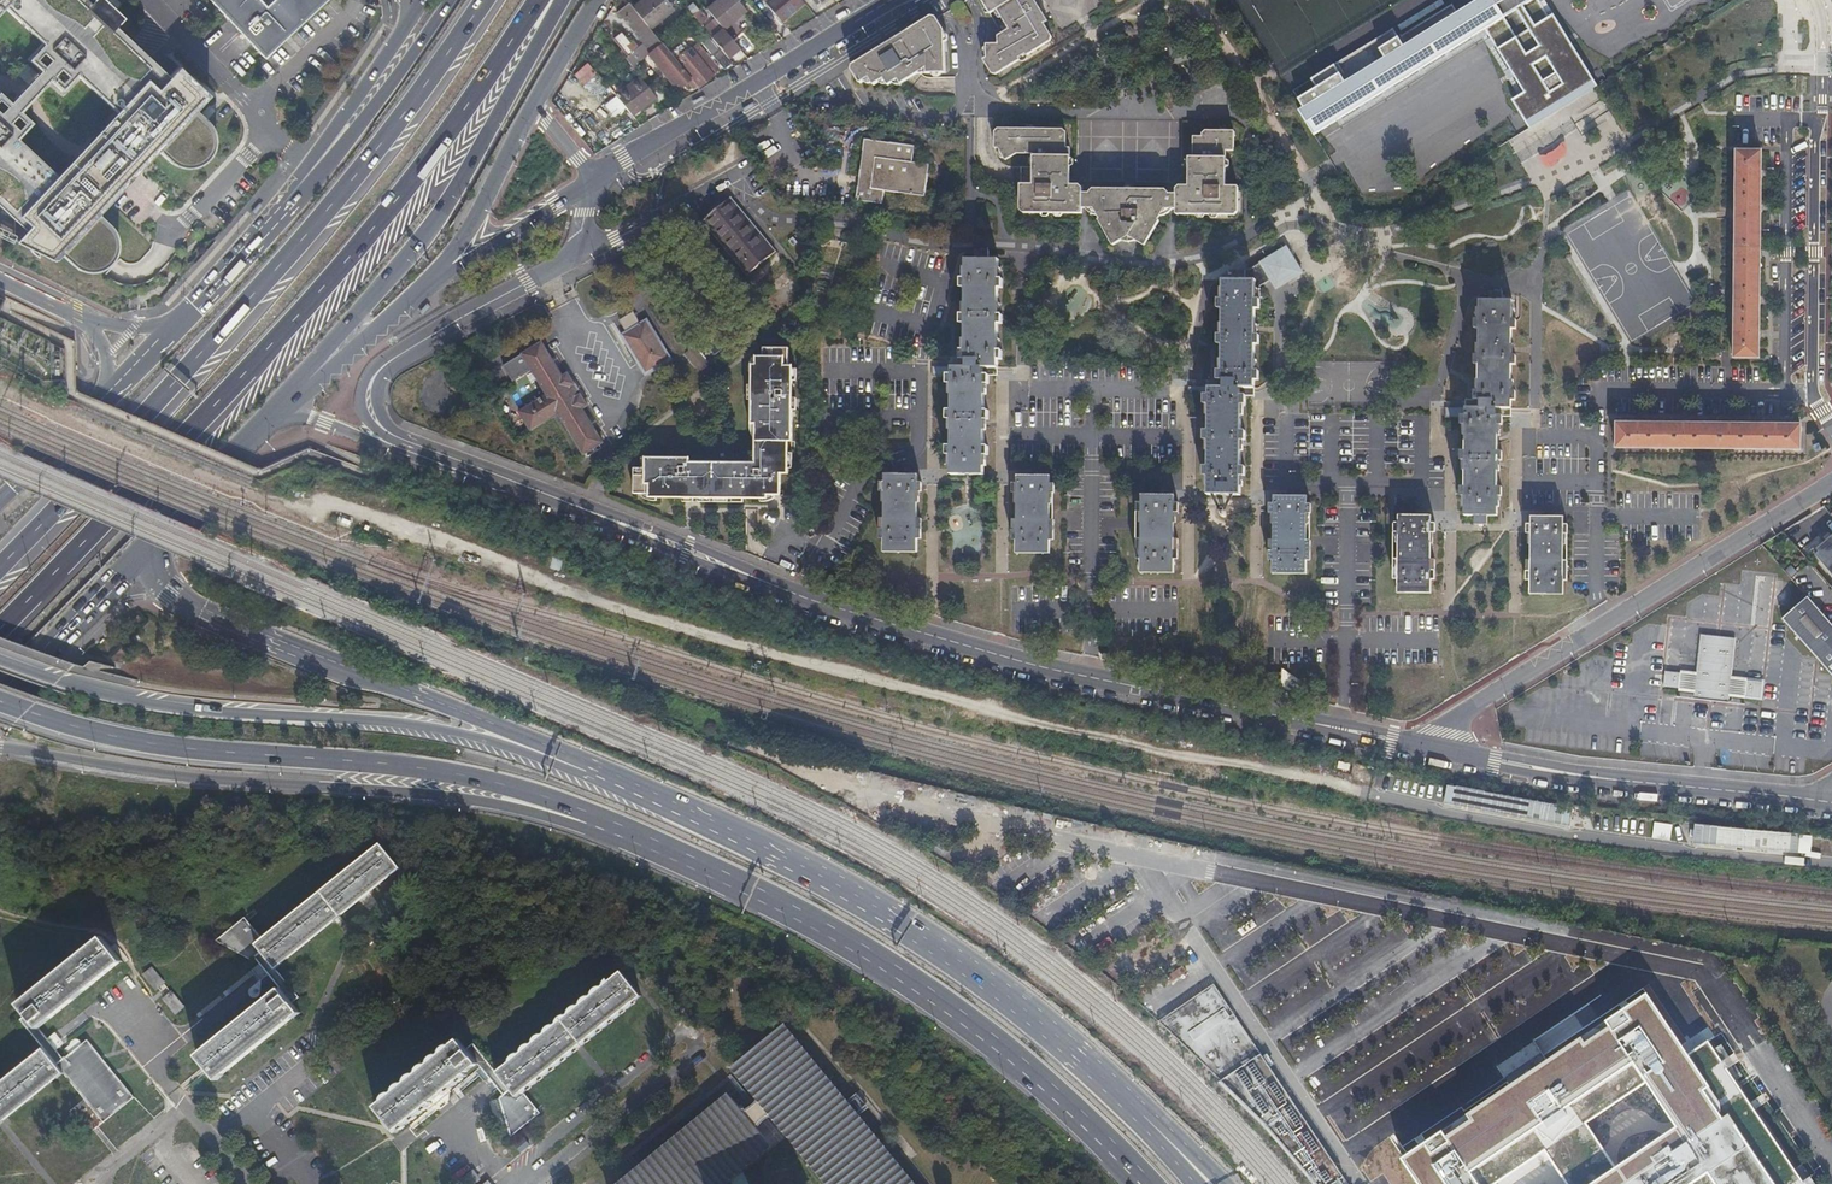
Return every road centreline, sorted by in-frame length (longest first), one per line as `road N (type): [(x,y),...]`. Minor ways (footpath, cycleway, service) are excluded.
road 1 (tertiary): [(428,450),(797,598),(1060,669),(1416,749)]
road 2 (trunk): [(901,920),(697,822),(501,744),(387,720),(146,703),(0,660)]
road 3 (trunk): [(901,920),(811,864),(689,805),(182,601),(164,579),(167,527)]
road 4 (motorway): [(0,629),(332,277),(547,0)]
road 5 (trunk): [(0,701),(148,742),(494,781),(608,820),(765,892)]
road 6 (trunk): [(0,746),(189,777),(523,808),(765,892)]
road 7 (motorway): [(485,0),(333,203),(0,565)]
road 8 (residential): [(1831,483),(1416,749)]
road 9 (motorway): [(283,407),(456,195),(554,0)]
road 10 (trunk): [(765,892),(945,1003),(1055,1094),(1140,1178)]
road 11 (tertiary): [(1416,749),(1569,775),(1831,802)]
road 12 (secondary): [(592,183),(889,0)]
road 13 (residential): [(428,450),(390,435),(372,417),(378,374),(462,317),(578,257)]
road 14 (trunk): [(1130,1108),(1014,1001),(901,920)]
road 15 (motorway): [(450,0),(325,171),(268,227)]
road 16 (secondary): [(421,2),(268,227)]
road 17 (residential): [(939,0),(960,35),(962,120),(838,103)]
road 18 (secondary): [(0,695),(167,527)]
road 19 (secondary): [(423,286),(464,237),(534,105)]
road 20 (residential): [(249,1183),(193,1117),(181,1117),(118,1161),(108,1183)]
road 21 (secondary): [(423,286),(592,183)]
road 22 (residential): [(1020,175),(994,165),(985,143),(983,19),(973,0)]
road 23 (residential): [(578,257),(742,169)]
road 24 (secondary): [(283,407),(423,286)]
road 25 (secondary): [(167,527),(283,407)]
road 26 (secondary): [(111,392),(0,499)]
road 27 (tertiary): [(283,407),(428,450)]
road 28 (secondary): [(268,227),(180,324)]
road 29 (secondary): [(534,105),(593,0)]

